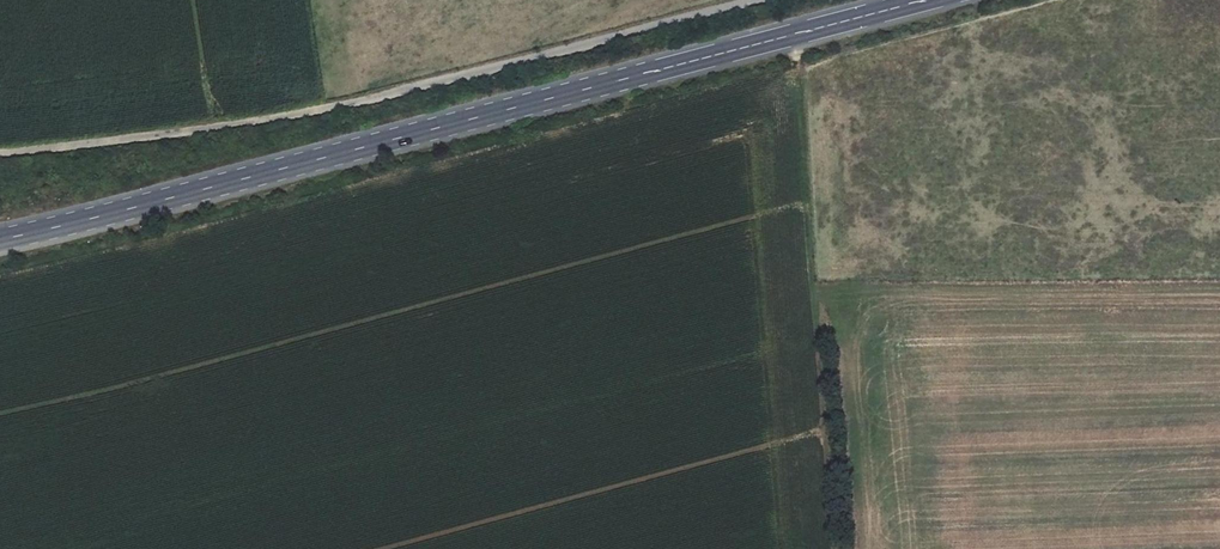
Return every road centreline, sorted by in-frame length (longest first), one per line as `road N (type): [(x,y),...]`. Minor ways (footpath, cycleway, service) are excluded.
road 1 (secondary): [(933,0),(0,240)]
road 2 (unclassified): [(753,0),(329,109),(0,153)]

